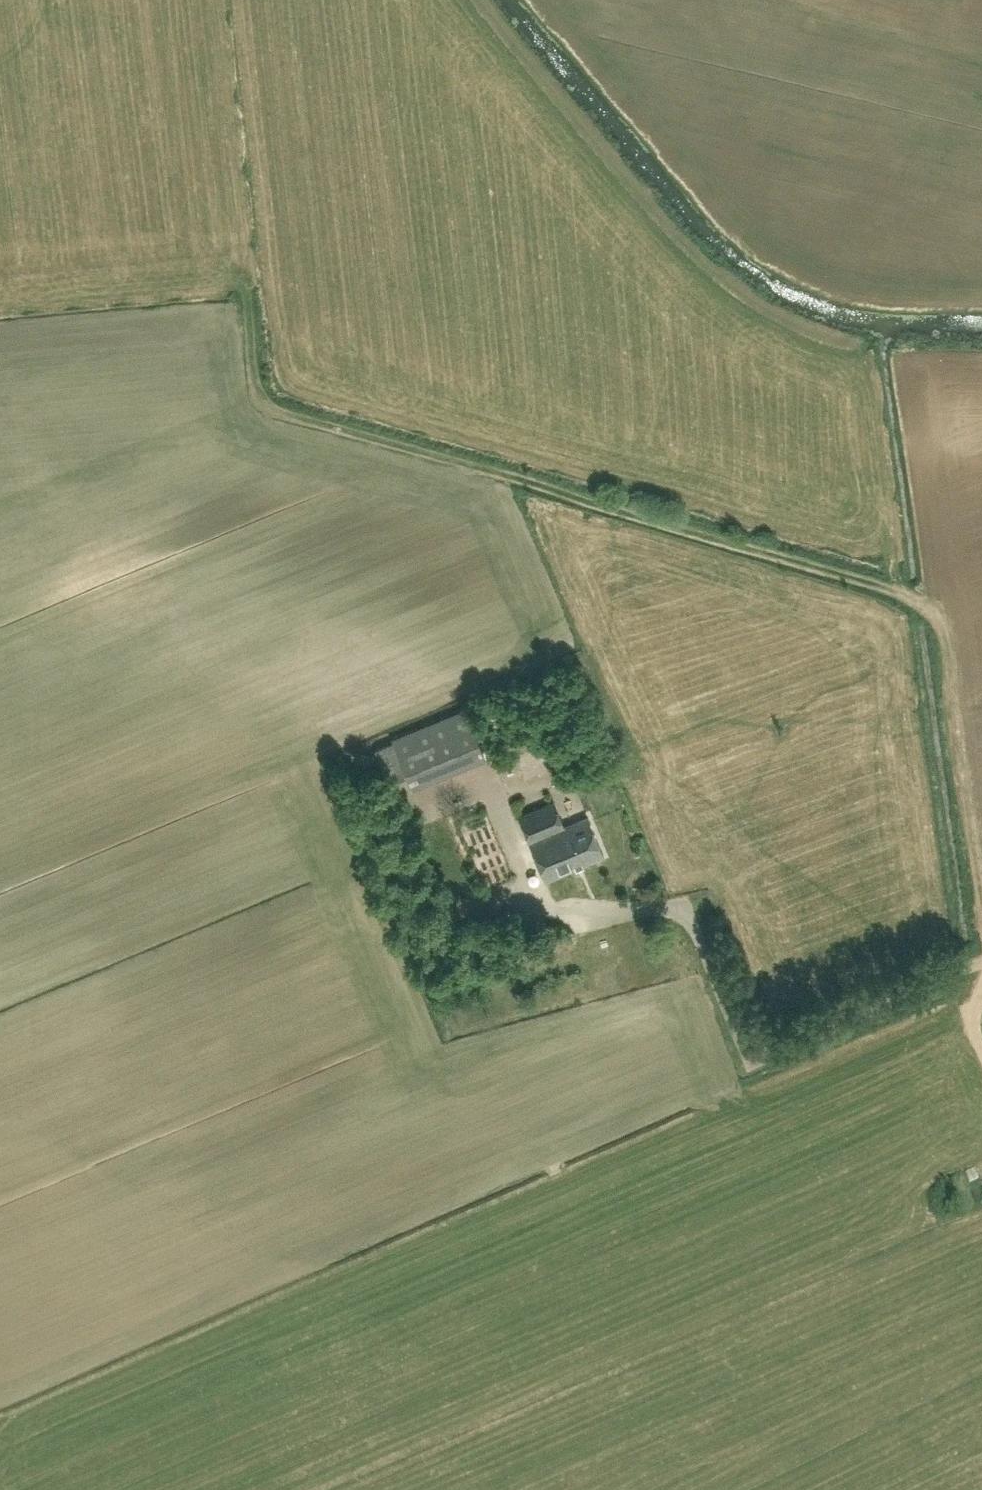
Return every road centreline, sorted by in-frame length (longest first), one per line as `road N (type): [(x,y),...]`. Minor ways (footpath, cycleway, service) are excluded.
road 1 (track): [(248,276),(265,406),(902,595)]
road 2 (track): [(902,595),(930,610),(945,641),(981,898)]
road 3 (track): [(902,595),(893,545),(810,492)]

